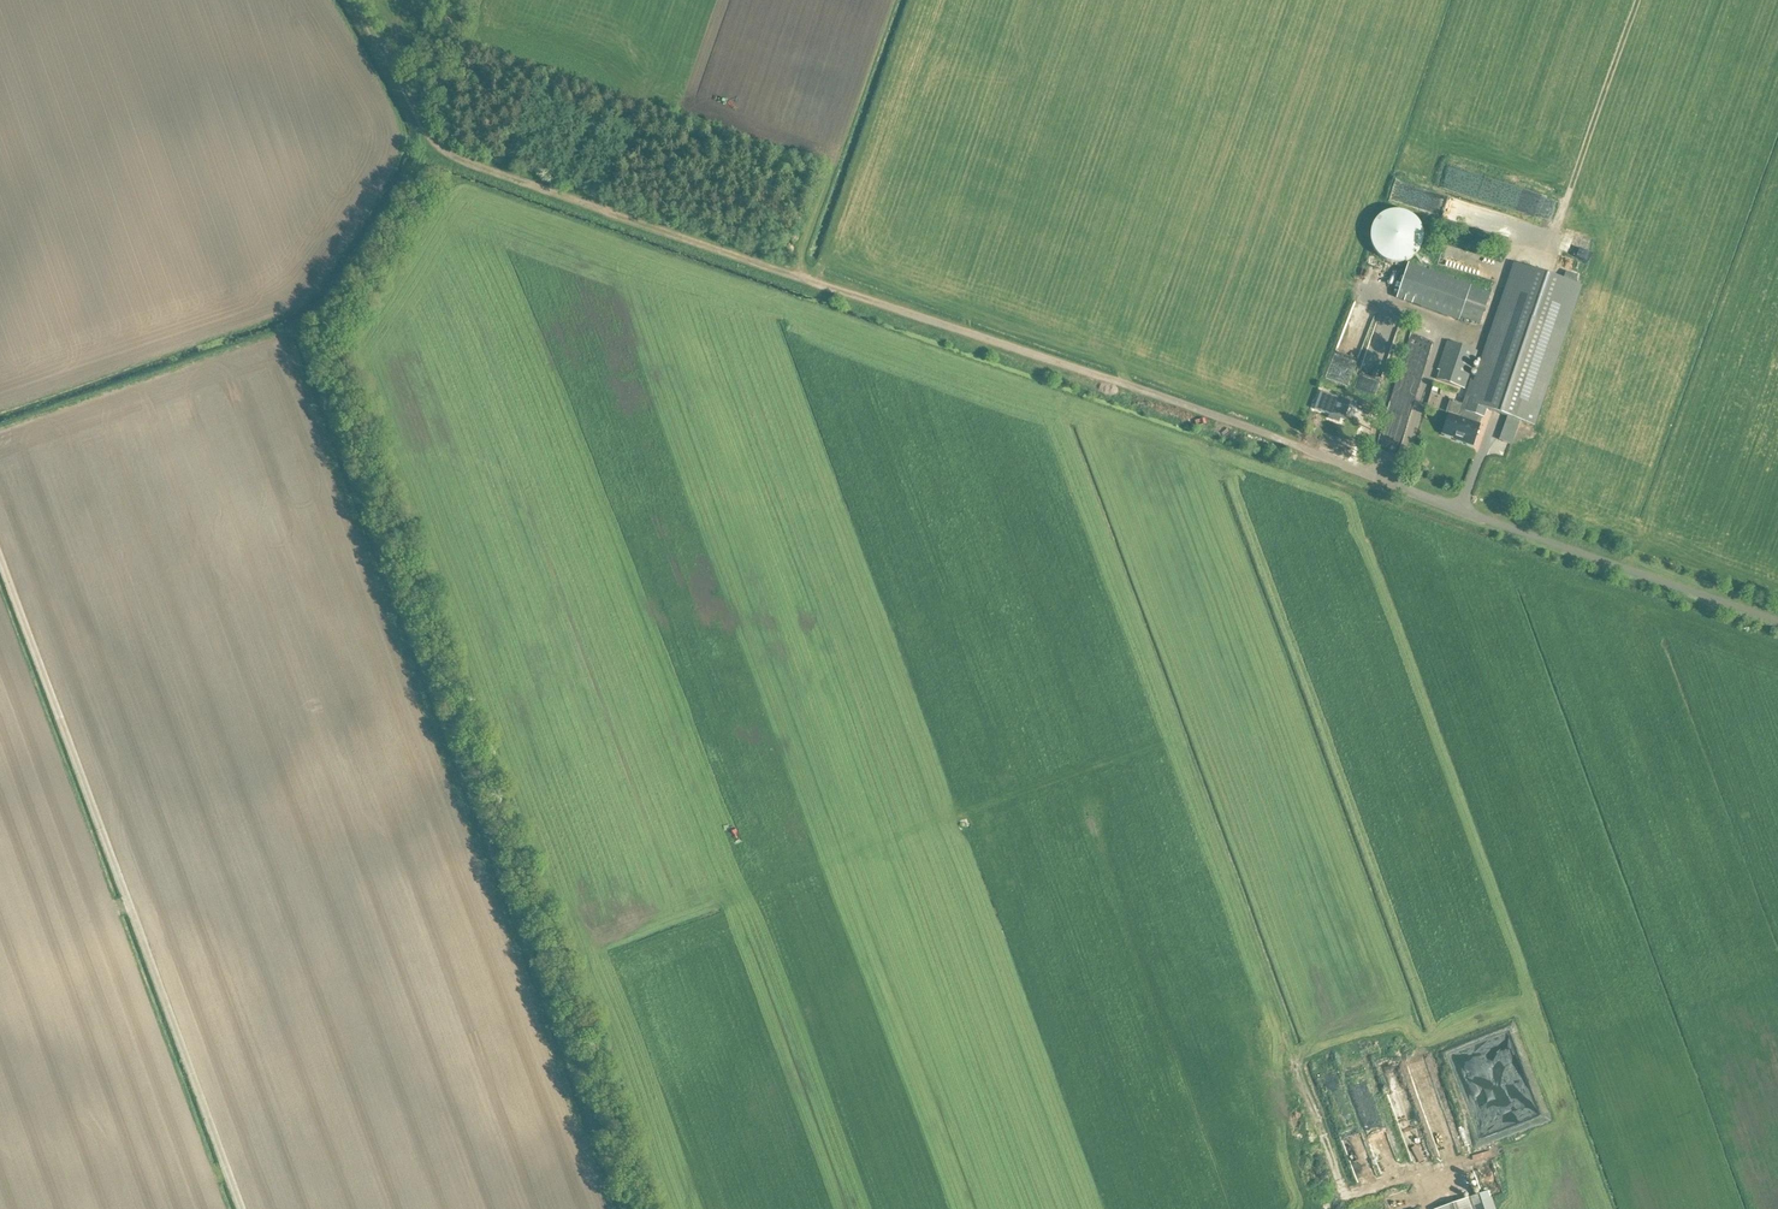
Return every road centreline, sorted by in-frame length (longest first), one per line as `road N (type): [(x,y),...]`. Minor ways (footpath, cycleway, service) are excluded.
road 1 (track): [(430,136),(456,160),(1128,385),(1374,477)]
road 2 (unclassified): [(1777,622),(1374,477)]
road 3 (track): [(352,0),(430,136)]

